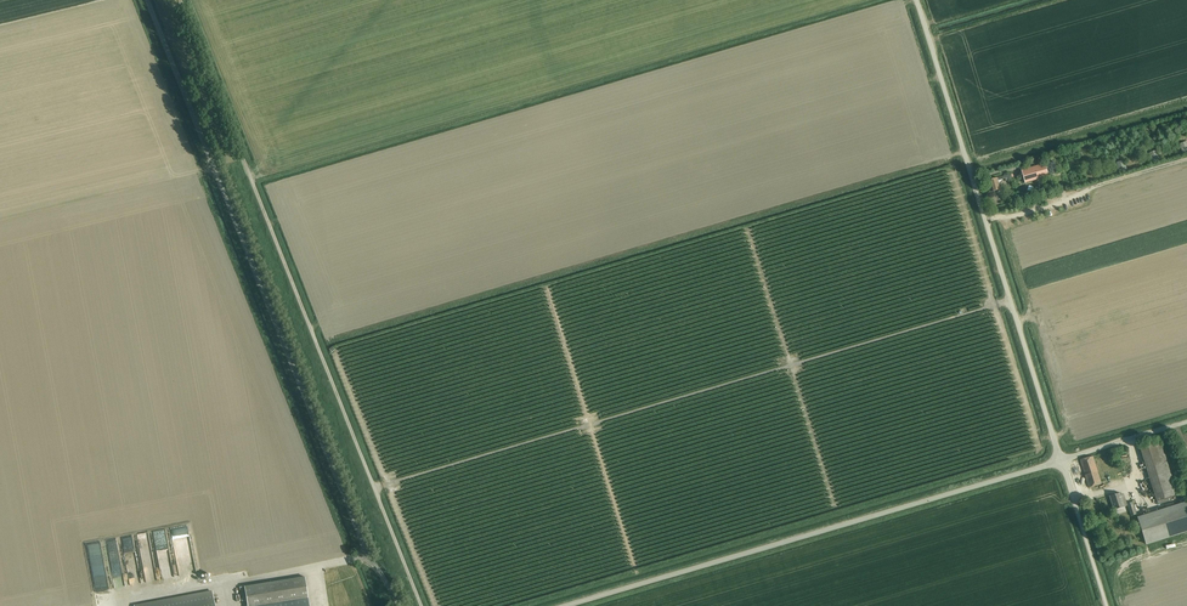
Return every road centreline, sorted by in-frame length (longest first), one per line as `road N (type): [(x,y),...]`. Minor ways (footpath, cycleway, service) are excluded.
road 1 (unclassified): [(148,0),(368,556),(400,605)]
road 2 (track): [(422,605),(180,0)]
road 3 (unclassified): [(563,605),(1060,459)]
road 4 (unclassified): [(1060,459),(910,0)]
road 5 (unclassified): [(1106,605),(1060,459)]
road 6 (unclassified): [(1060,459),(1186,422)]

